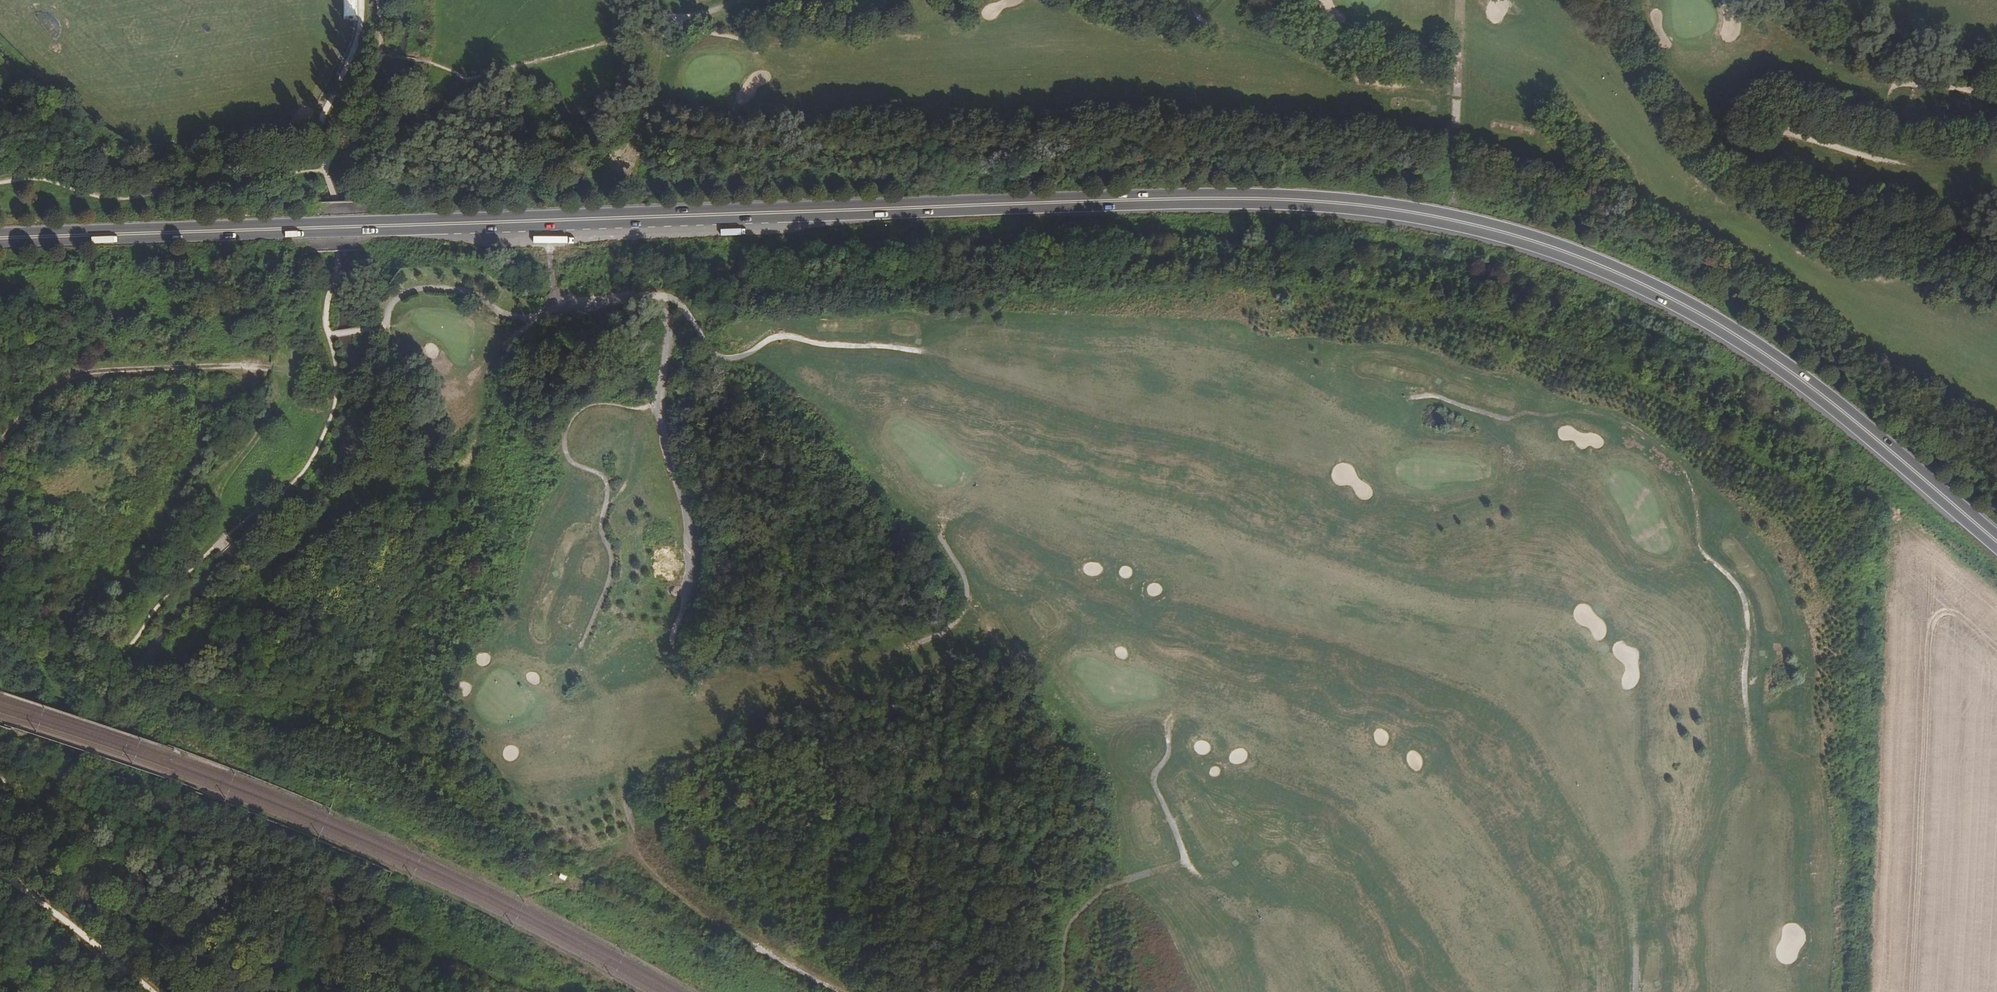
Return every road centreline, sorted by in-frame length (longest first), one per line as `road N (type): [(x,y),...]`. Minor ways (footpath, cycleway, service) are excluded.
road 1 (primary): [(1996,544),(1846,411),(1701,311),(1516,237),(1385,210),(1165,201),(0,238)]
road 2 (track): [(324,169),(179,181),(142,198),(100,196),(52,177),(0,184)]
road 3 (track): [(270,369),(89,372),(52,386),(0,440)]
road 4 (track): [(1461,0),(1452,193)]
road 5 (track): [(0,876),(150,991)]
road 6 (track): [(357,0),(355,39),(325,112),(324,169)]

